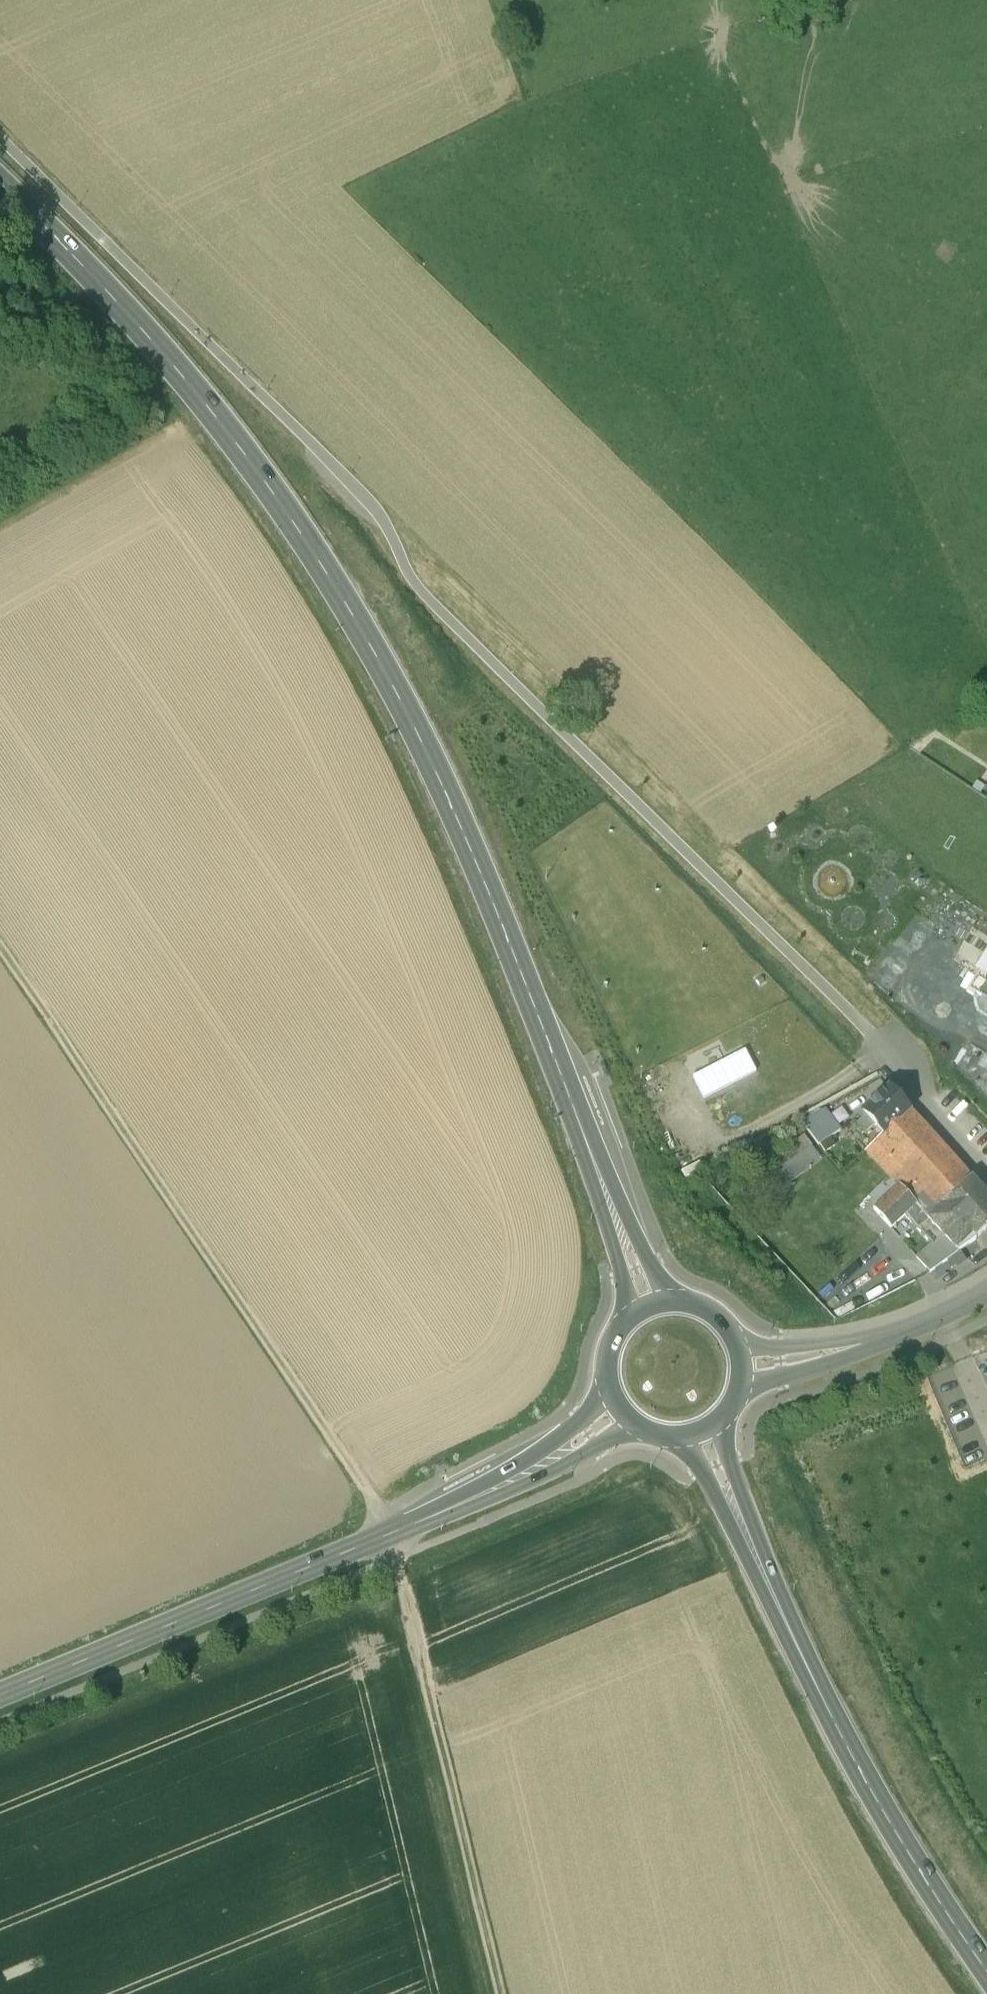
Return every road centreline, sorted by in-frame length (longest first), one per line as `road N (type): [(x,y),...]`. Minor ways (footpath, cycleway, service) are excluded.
road 1 (track): [(507,1993),(373,1494),(0,939)]
road 2 (secondary): [(650,1301),(519,966),(431,770),(337,587),(206,404)]
road 3 (tertiary): [(0,1695),(545,1457),(618,1408)]
road 4 (secondary): [(986,1971),(873,1797),(700,1431)]
road 5 (secondary): [(0,187),(206,404)]
road 6 (residential): [(743,1364),(814,1357),(883,1338),(986,1290)]
road 7 (track): [(0,526),(206,404)]
road 8 (secondary): [(743,1364),(738,1343),(712,1309),(672,1297),(650,1301)]
road 9 (secondary): [(650,1301),(631,1311),(607,1346),(604,1368),(618,1408)]

